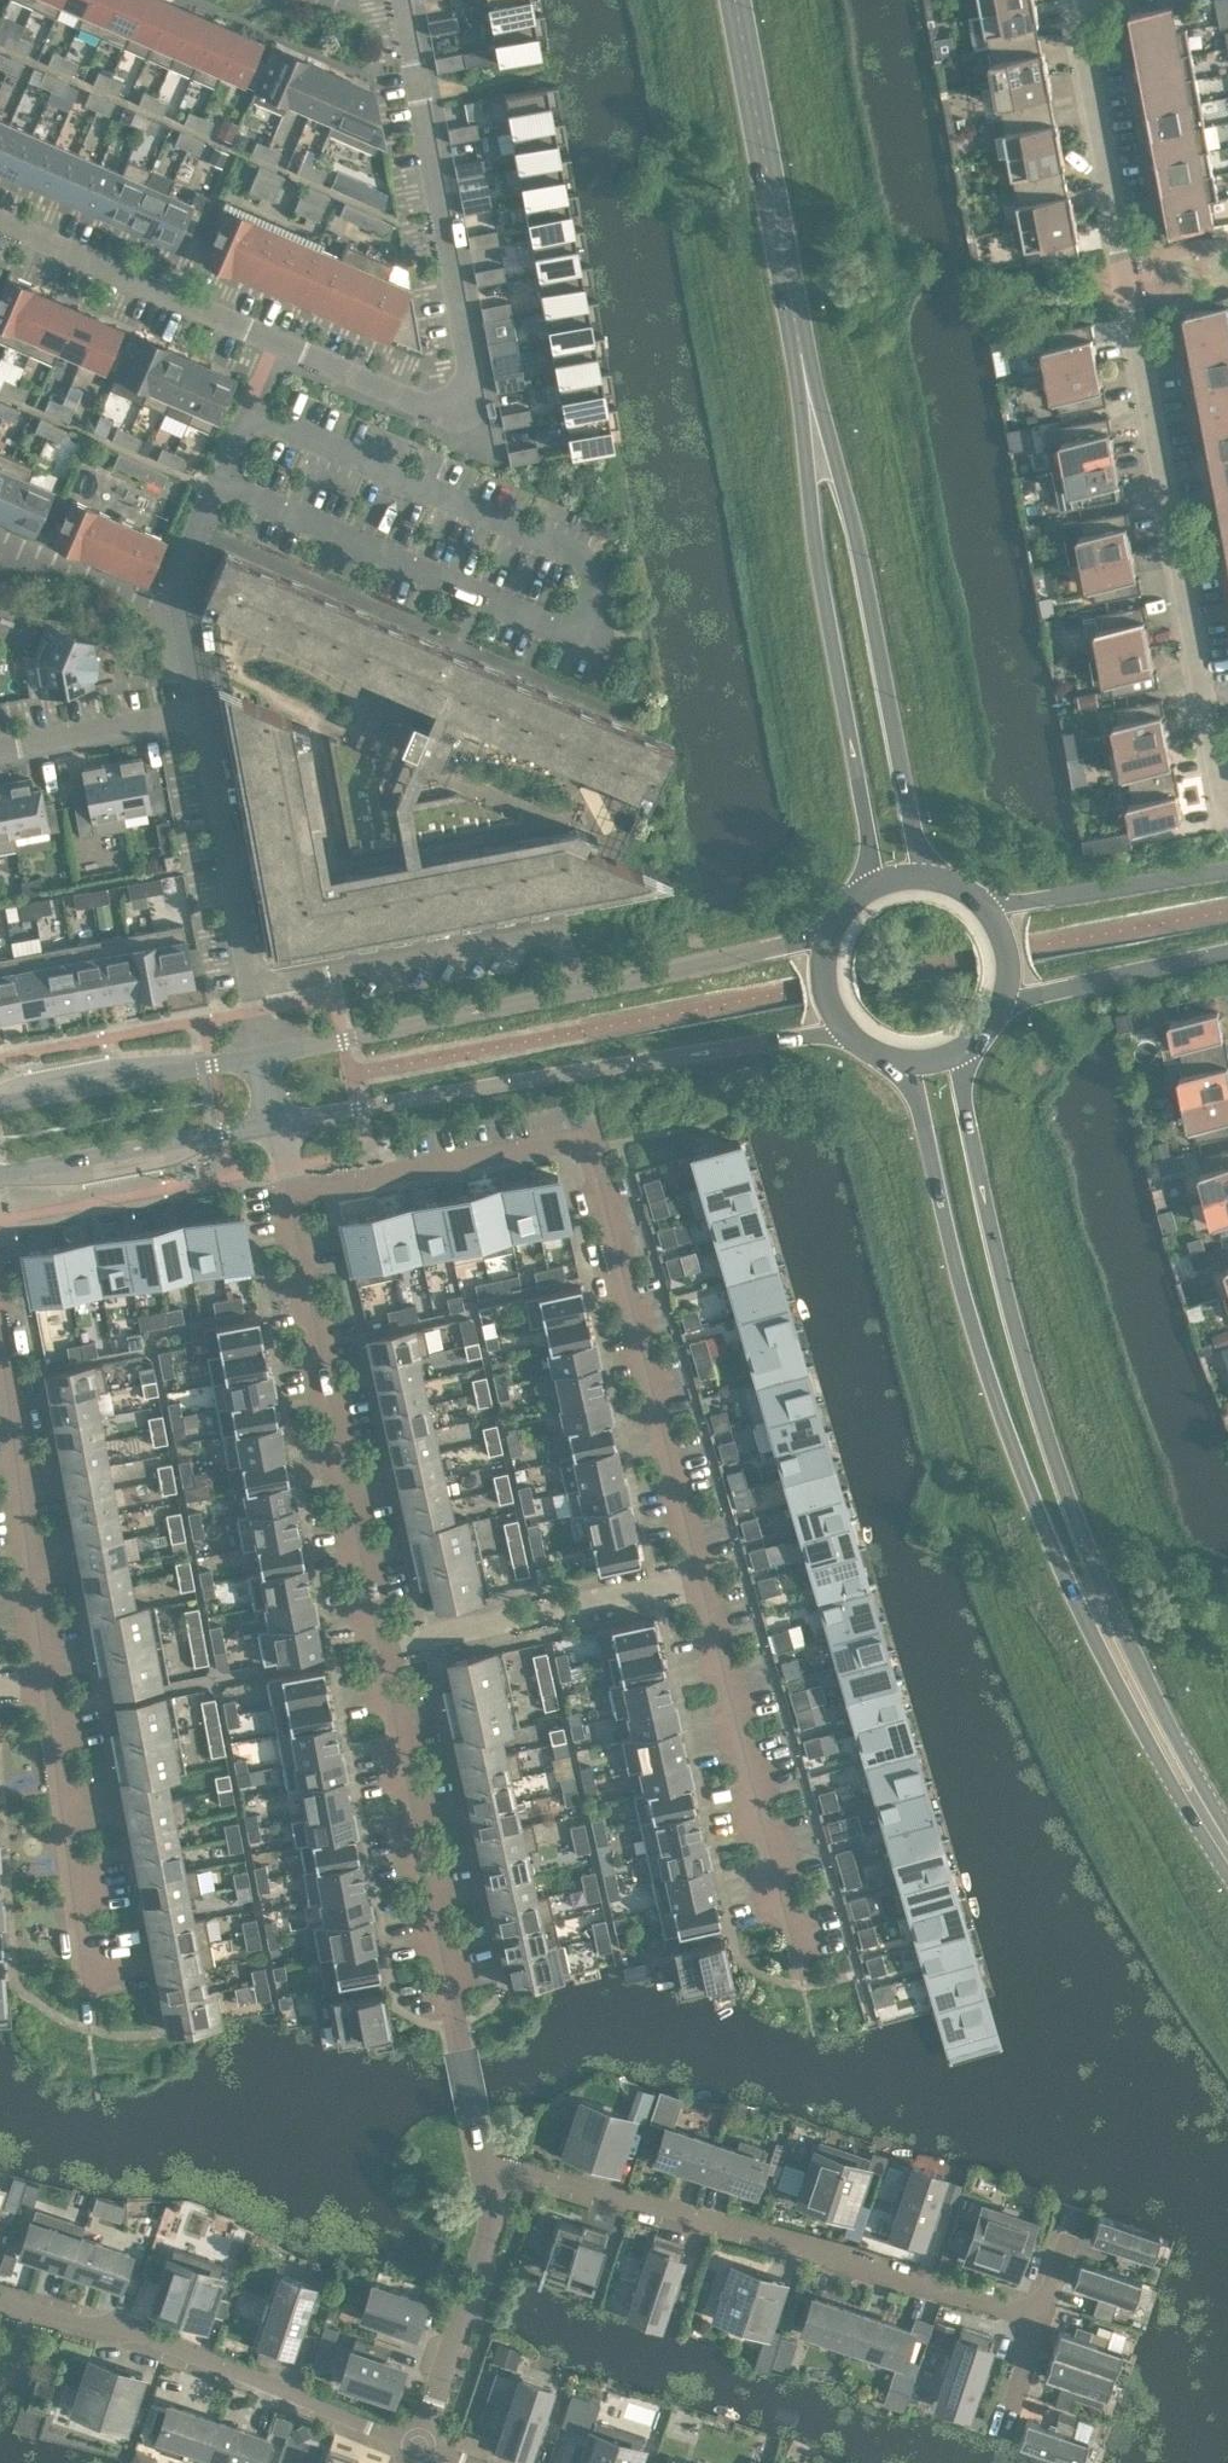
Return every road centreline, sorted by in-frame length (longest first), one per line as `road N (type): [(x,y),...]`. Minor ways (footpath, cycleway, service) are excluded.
road 1 (primary): [(903,880),(739,0)]
road 2 (residential): [(1227,829),(1074,0)]
road 3 (primary): [(1227,1853),(1191,1800),(1079,1566),(990,1307),(940,1068)]
road 4 (residential): [(694,1582),(591,1142),(286,1194)]
road 5 (tertiary): [(273,1124),(843,1032)]
road 6 (residential): [(482,2159),(1038,2313)]
road 7 (tertiary): [(827,948),(262,1053)]
road 8 (residential): [(482,2159),(377,1650)]
road 9 (residential): [(455,414),(0,224)]
road 10 (residential): [(377,1650),(286,1194)]
road 11 (residential): [(0,2303),(125,2324),(417,2447)]
road 12 (residential): [(455,414),(466,407),(471,383),(401,0)]
road 13 (residential): [(794,1981),(694,1582)]
road 14 (residential): [(51,1680),(0,1313)]
road 15 (residential): [(88,2030),(51,1680)]
road 16 (residential): [(262,1053),(200,710)]
road 17 (residential): [(200,710),(179,576),(252,399)]
road 18 (residential): [(377,1650),(694,1582)]
road 19 (residential): [(417,2447),(495,2210),(482,2159)]
road 20 (tertiary): [(0,1173),(273,1124)]
road 21 (tertiary): [(262,1053),(0,1105)]
road 22 (tertiary): [(1227,872),(992,911)]
road 23 (tertiary): [(1012,1000),(1227,955)]
road 24 (residential): [(200,710),(0,748)]
road 25 (residential): [(1038,2313),(1002,2433)]

